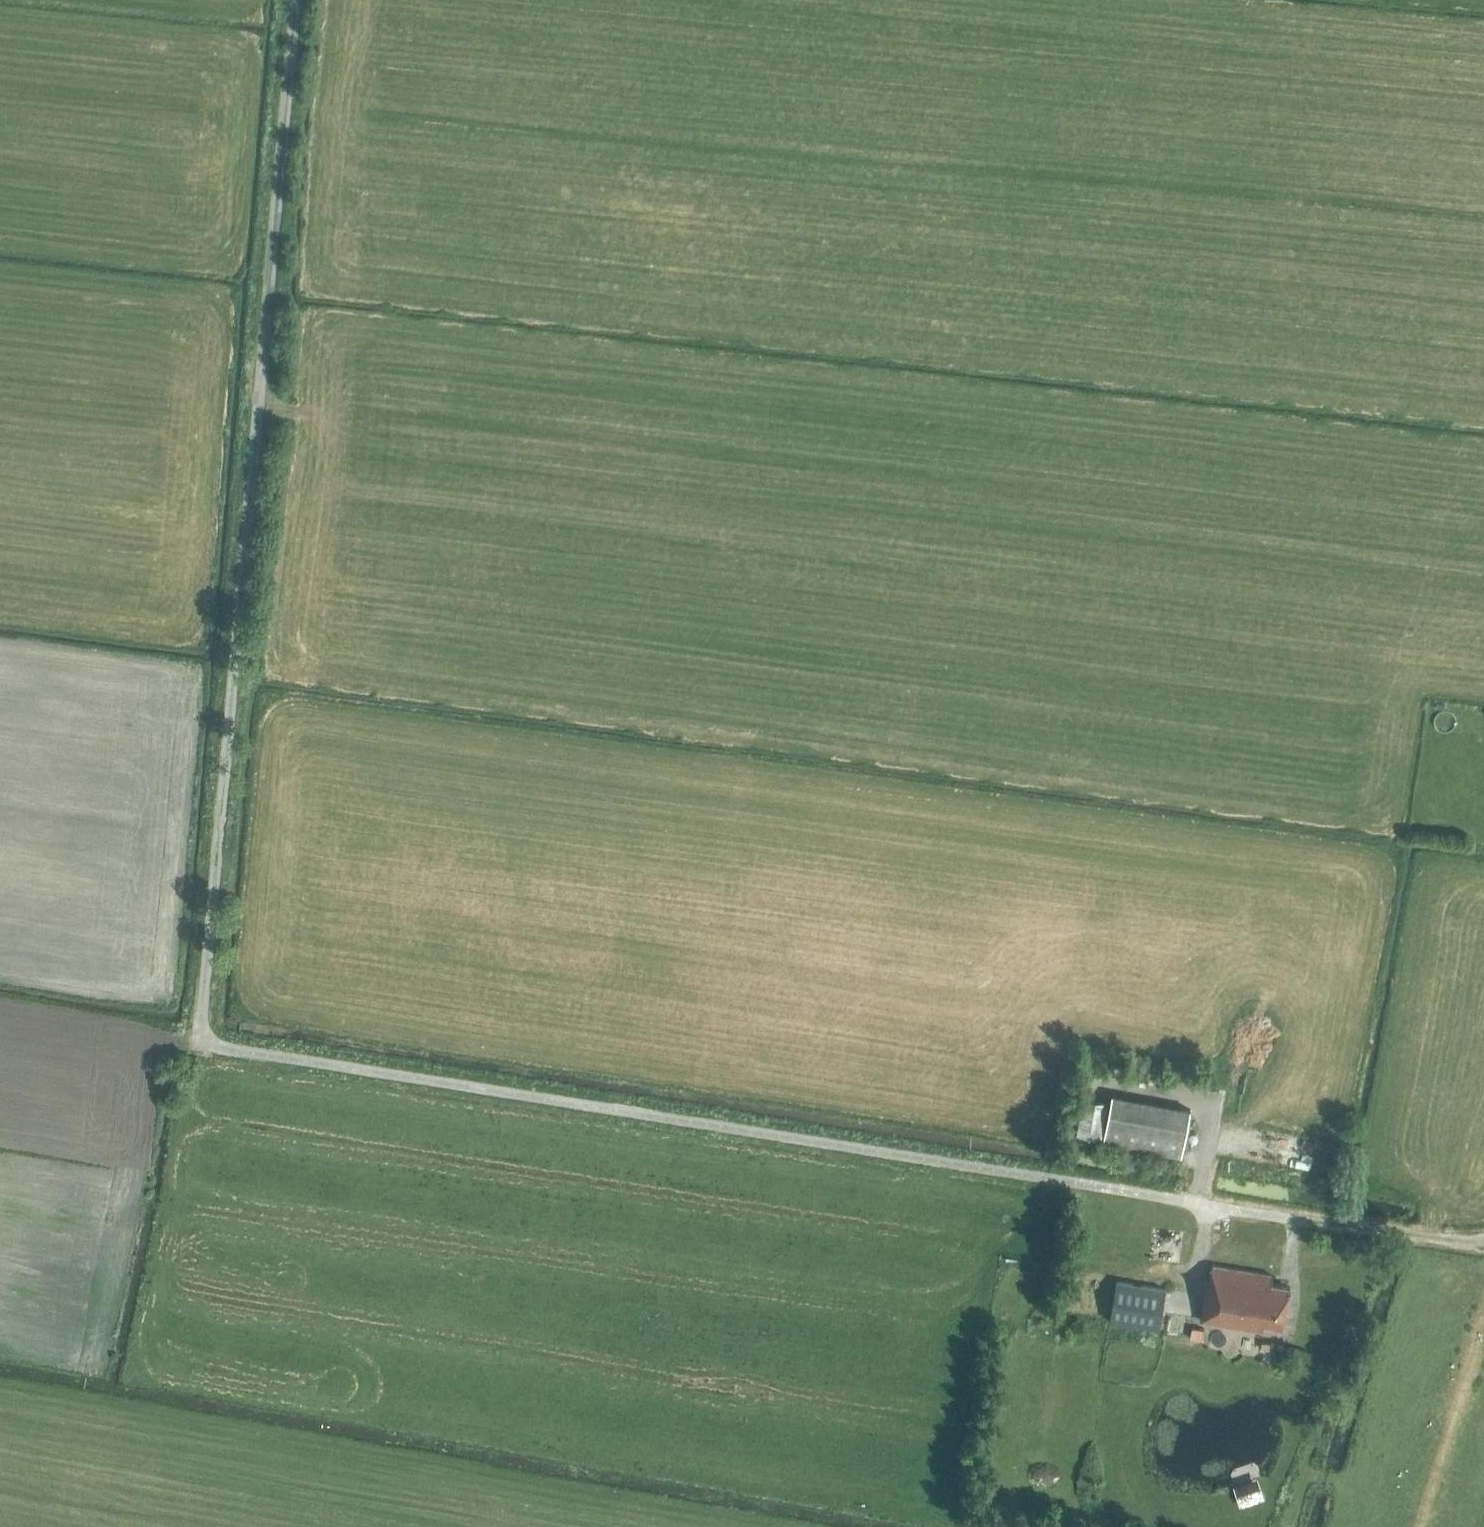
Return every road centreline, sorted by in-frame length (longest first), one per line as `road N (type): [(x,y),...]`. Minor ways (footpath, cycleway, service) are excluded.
road 1 (unclassified): [(1483,1225),(1460,1236),(247,1046),(218,1033),(191,984),(287,0)]

